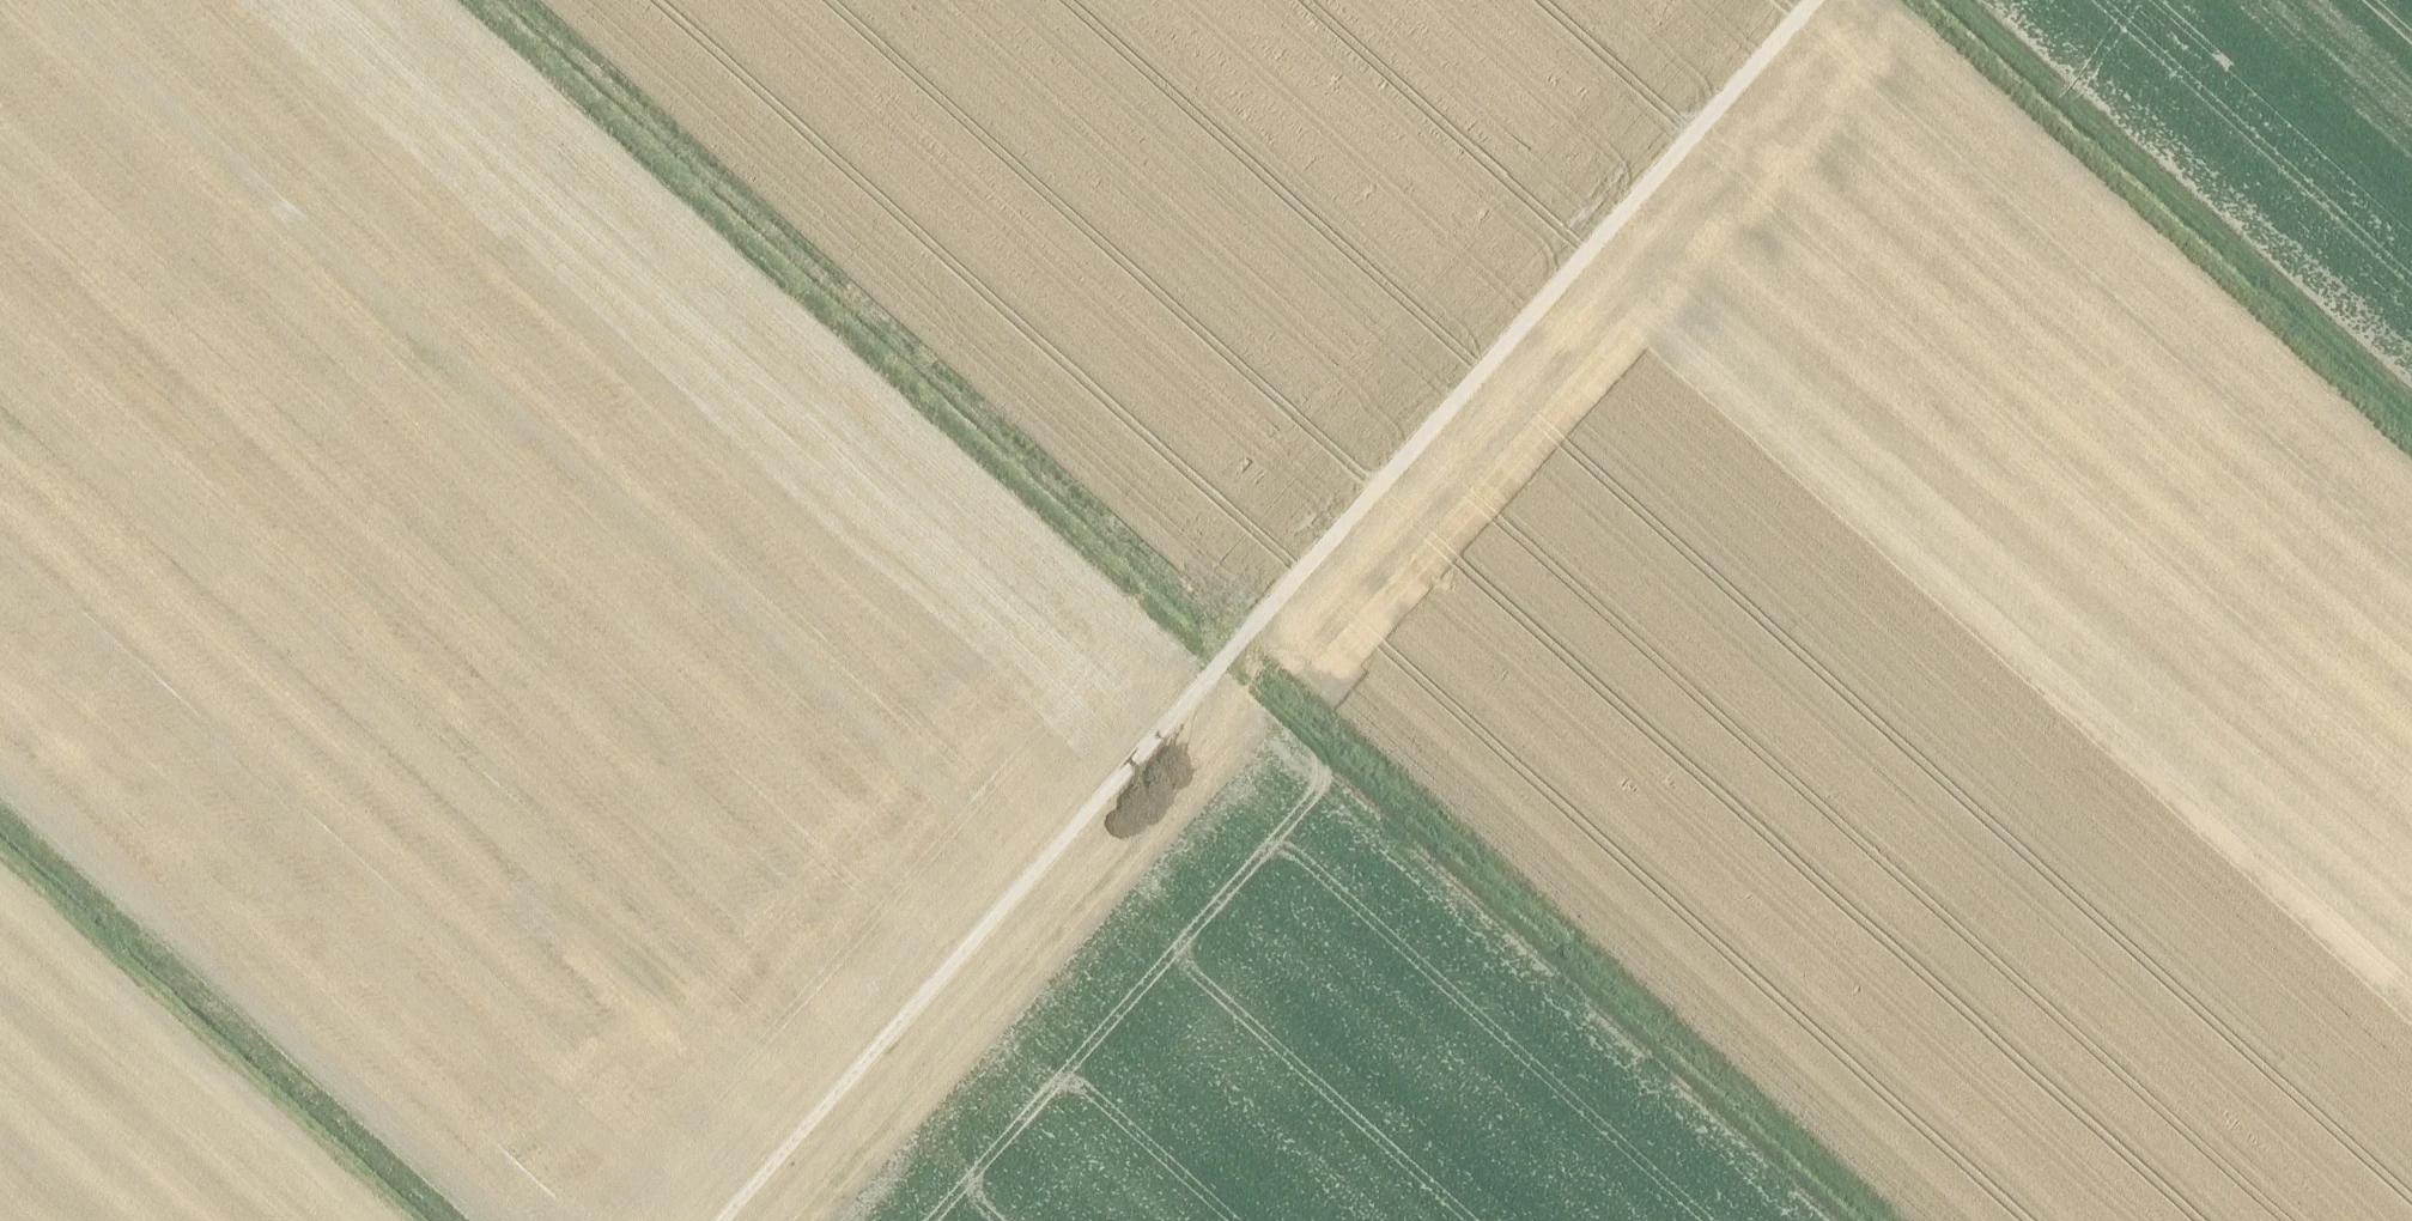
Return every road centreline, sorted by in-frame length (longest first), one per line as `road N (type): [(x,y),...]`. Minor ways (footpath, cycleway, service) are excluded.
road 1 (track): [(728,1220),(1817,0)]

